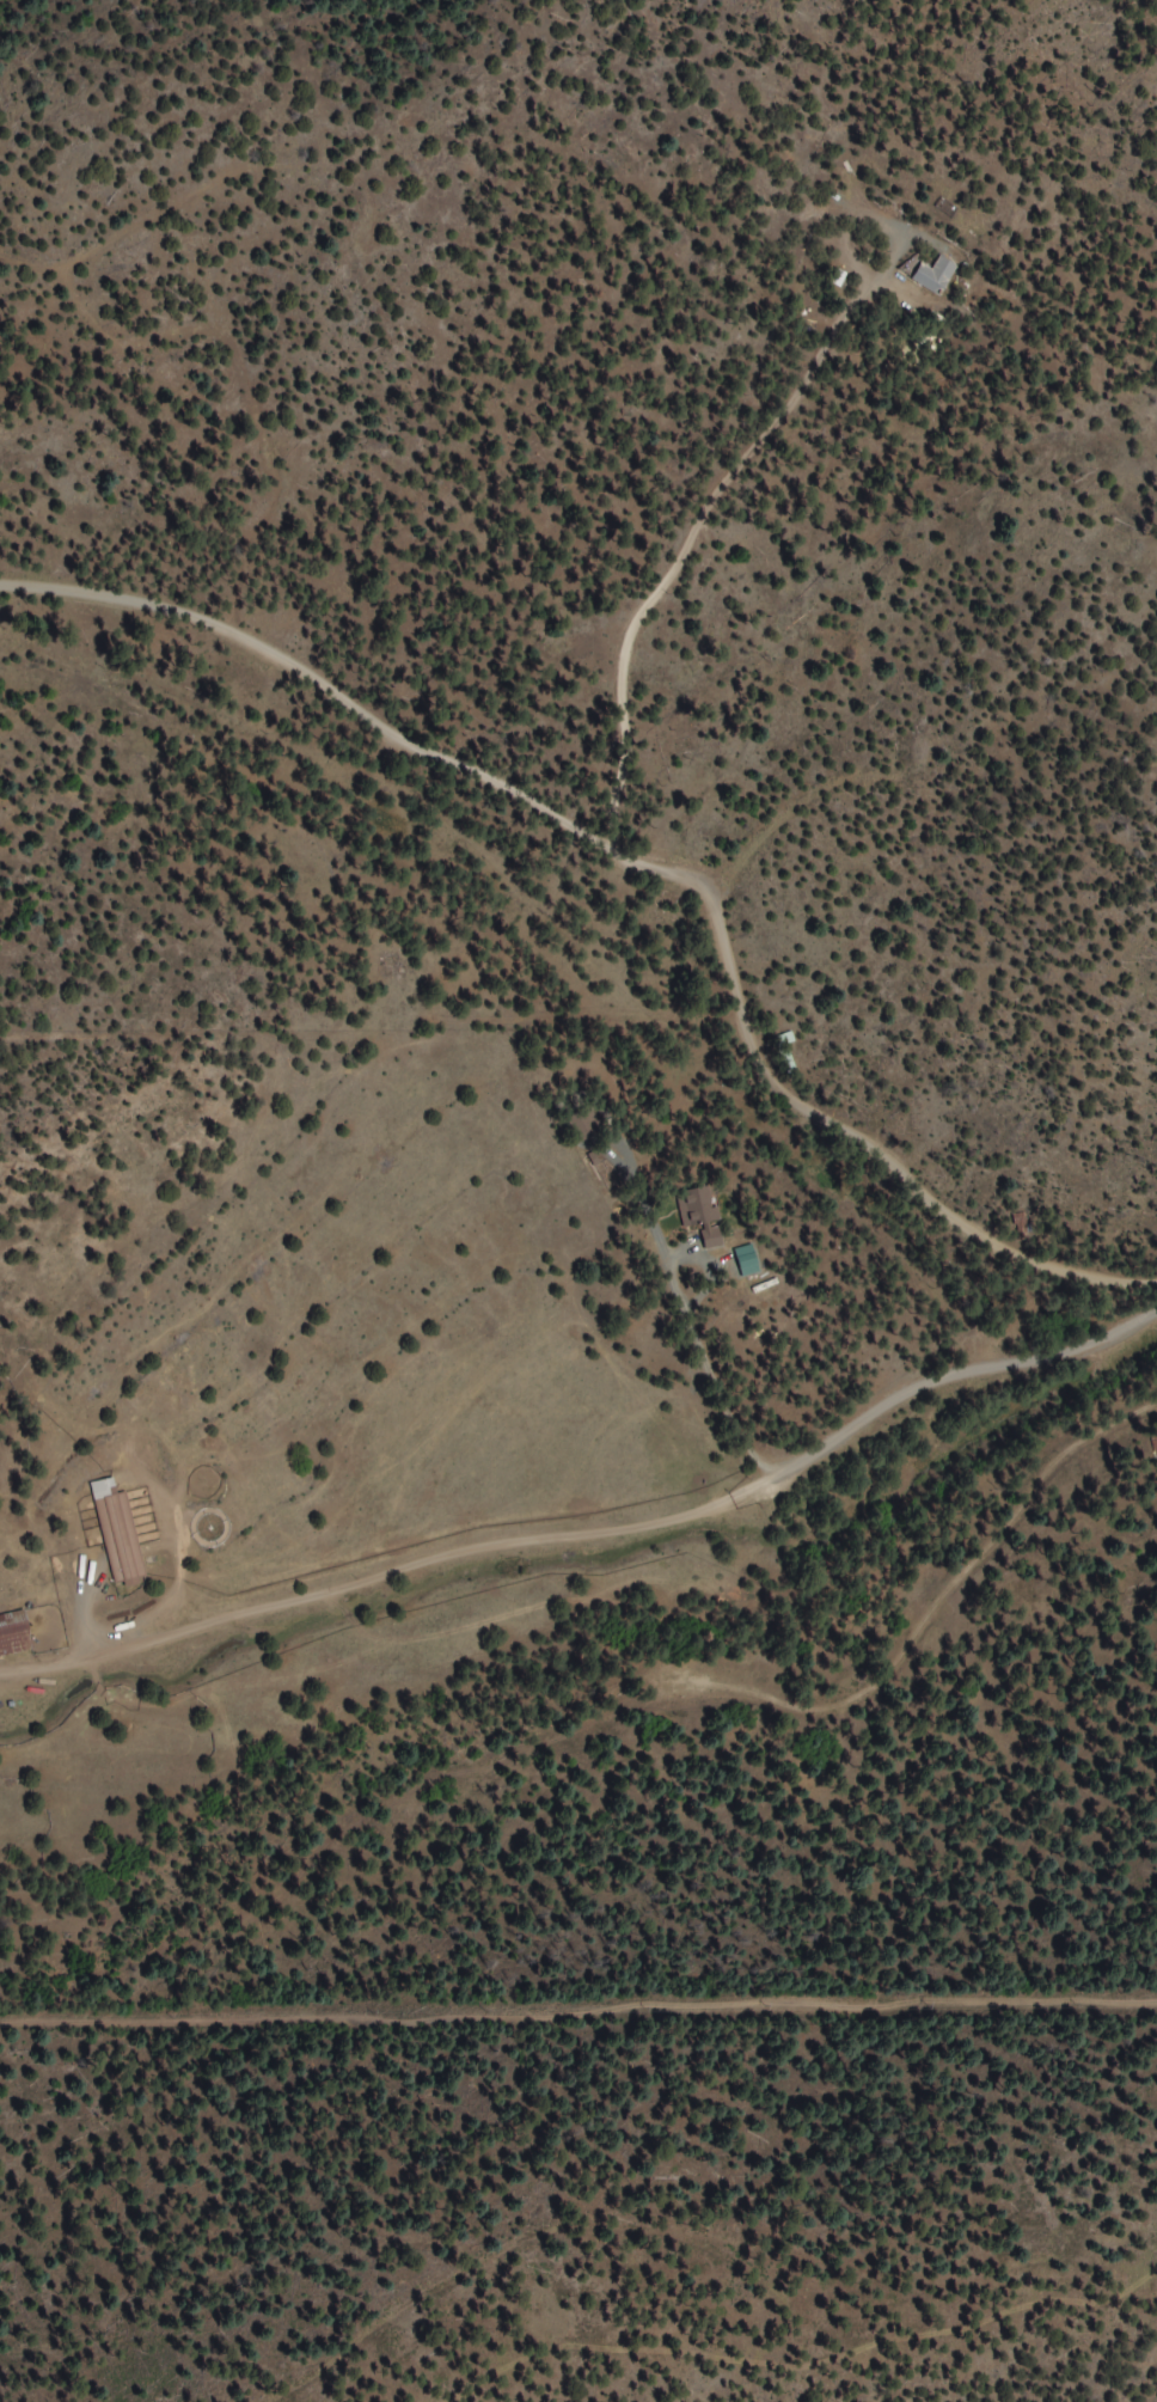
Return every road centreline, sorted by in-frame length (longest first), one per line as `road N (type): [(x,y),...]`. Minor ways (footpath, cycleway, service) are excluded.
road 1 (residential): [(994,1352),(812,1175),(715,998),(642,918),(337,747),(258,680),(130,612),(0,590)]
road 2 (residential): [(0,1666),(142,1634),(830,1426),(994,1352),(1156,1310)]
road 3 (residential): [(834,2061),(1156,2049)]

